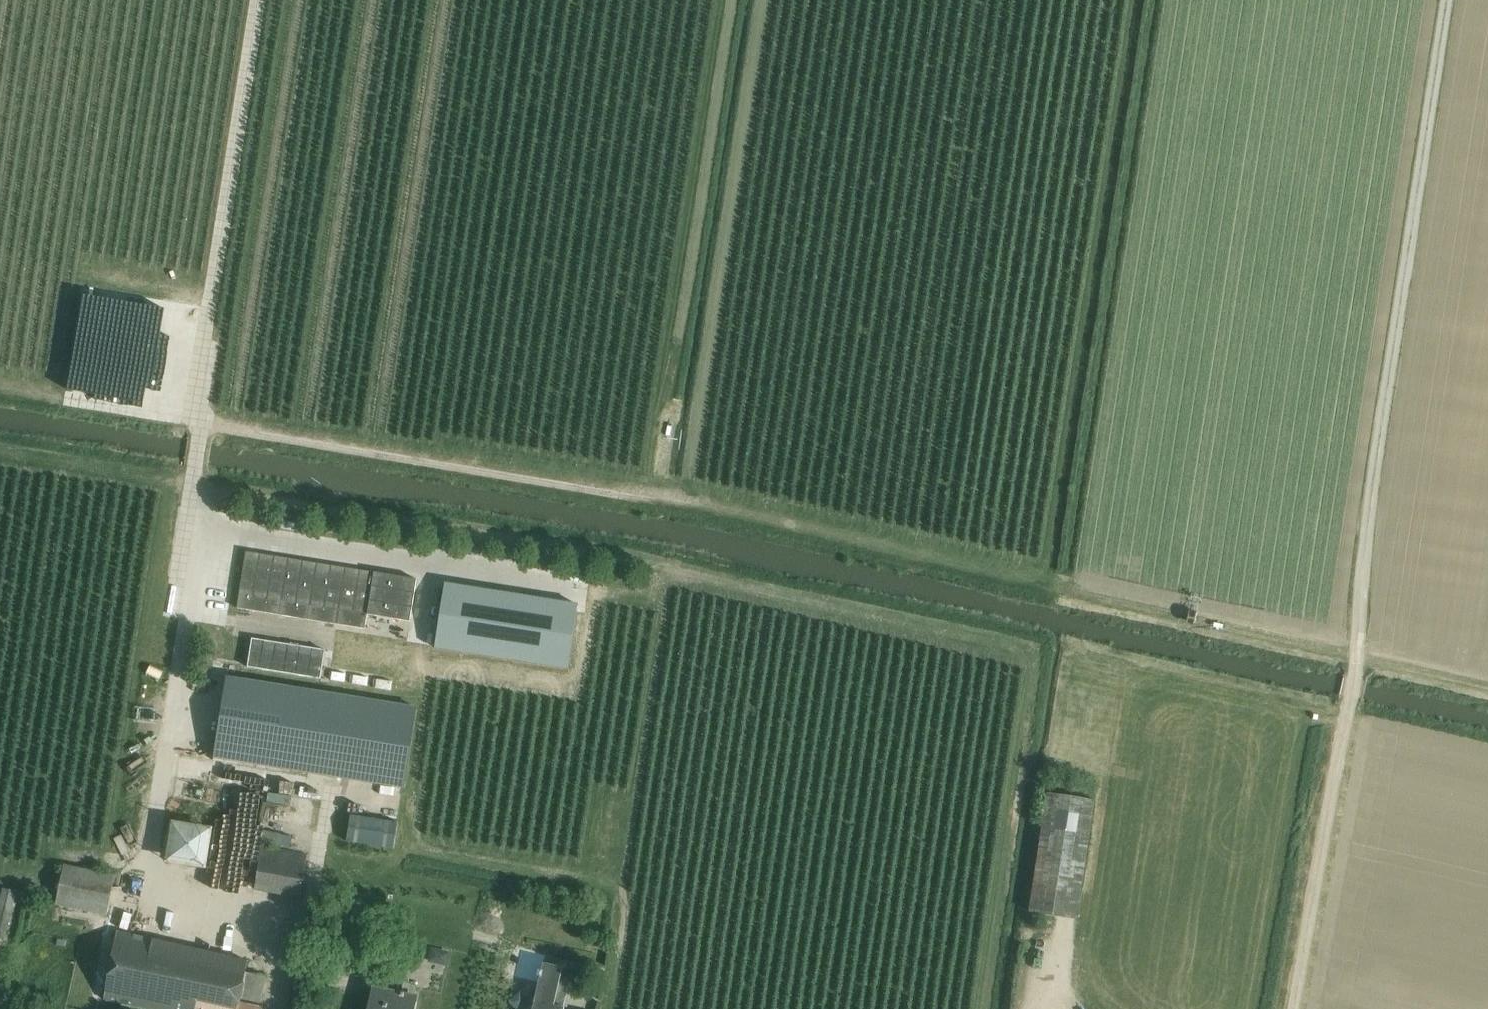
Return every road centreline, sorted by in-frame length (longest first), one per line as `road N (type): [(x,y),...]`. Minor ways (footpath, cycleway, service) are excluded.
road 1 (track): [(1292,1008),(1353,700),(1380,430),(1446,0)]

